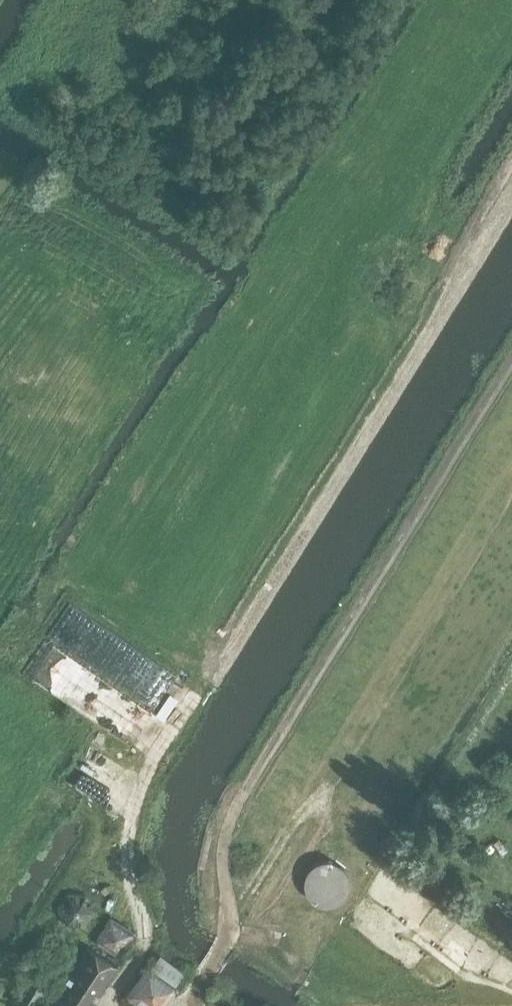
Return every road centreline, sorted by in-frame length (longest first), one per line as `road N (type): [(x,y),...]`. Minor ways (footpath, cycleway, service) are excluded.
road 1 (track): [(226,941),(222,848),(235,806),(511,357)]

